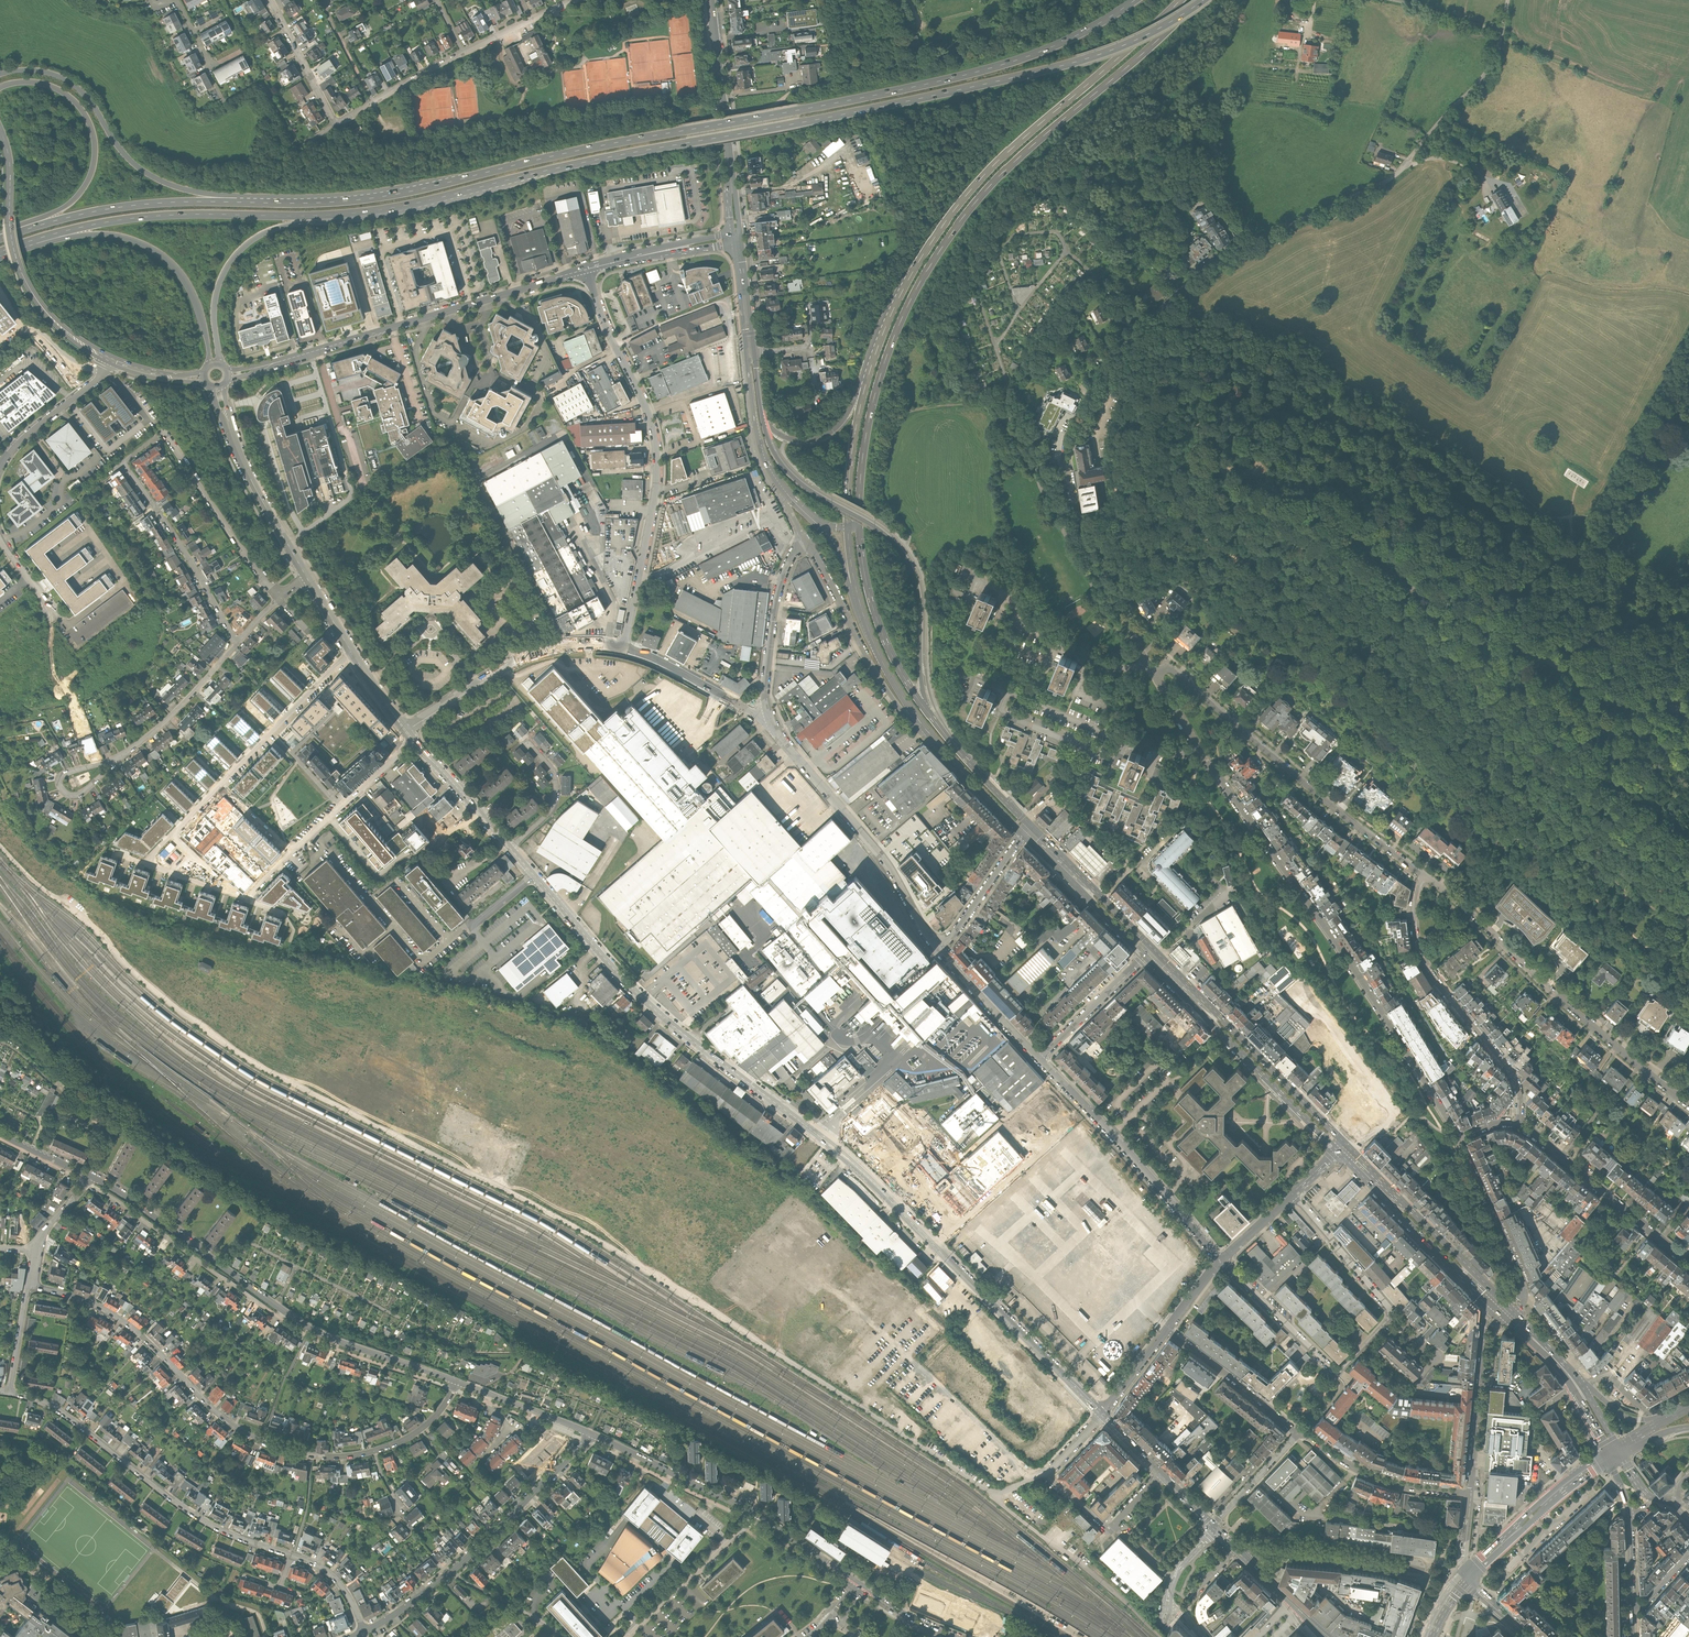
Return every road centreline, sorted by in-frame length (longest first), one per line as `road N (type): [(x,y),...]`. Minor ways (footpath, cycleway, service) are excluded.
road 1 (trunk): [(1137,0),(1073,38),(967,75),(382,196),(240,202)]
road 2 (trunk): [(353,213),(991,84),(1109,51),(1204,0)]
road 3 (tertiary): [(510,848),(639,996),(866,1176),(1102,1414)]
road 4 (primary): [(859,528),(869,419),(922,280),(1018,160),(1198,0)]
road 5 (residential): [(1155,674),(1458,1138)]
road 6 (track): [(1205,534),(1311,603),(1400,675),(1517,832),(1591,891)]
road 7 (residential): [(29,1286),(103,1309),(162,1354),(218,1415),(288,1453),(344,1458),(392,1446),(425,1427),(458,1382)]
road 8 (primary): [(1181,0),(967,195),(891,312),(864,390)]
road 9 (track): [(1431,491),(1352,449),(1320,441),(1241,381),(1203,373),(1141,389),(1120,416),(1109,445),(1119,516)]
road 10 (residential): [(365,1632),(320,1568),(203,1519),(57,1409),(9,1392)]
road 11 (unclassified): [(1413,591),(1508,722),(1566,819),(1638,885),(1688,917)]
road 12 (track): [(1493,800),(1446,770),(1368,688),(1306,651),(1211,567),(1150,570)]
road 13 (unclassified): [(588,270),(648,413),(657,456),(623,648)]
road 14 (unclassified): [(1239,248),(1360,196),(1405,166),(1494,61),(1509,0)]
road 15 (secondary): [(931,718),(920,673),(917,592),(905,558),(875,526),(788,471),(763,421)]
road 16 (residential): [(1423,873),(1688,1103)]
road 17 (residential): [(1155,674),(1170,668),(1181,675),(1423,873)]
road 18 (tertiary): [(273,364),(588,270)]
road 19 (residential): [(365,1632),(451,1571),(589,1435)]
road 20 (residential): [(936,948),(895,877),(778,736),(767,709)]
road 21 (trunk): [(61,232),(165,215),(353,213)]
road 22 (trunk): [(240,202),(145,172),(67,81),(36,71),(0,74)]
road 23 (residential): [(1423,873),(1414,914),(1421,955),(1515,1079),(1518,1125)]
road 24 (residential): [(1063,462),(1068,436),(1115,356),(1193,278),(1239,248)]
road 25 (primary): [(1146,957),(1338,1151)]
road 26 (residential): [(1221,1261),(1038,1059)]
road 27 (primary): [(1345,1144),(1154,950)]
road 28 (tertiary): [(0,130),(11,235),(24,279),(61,327),(110,360)]
road 29 (unclassified): [(1537,654),(1523,686),(1536,722),(1602,783),(1688,844)]
road 30 (trunk): [(0,88),(36,83),(62,91),(84,113),(95,148),(79,195),(13,234)]
road 31 (track): [(899,549),(911,536),(881,485),(903,417),(1010,397)]
road 32 (residential): [(172,835),(351,652)]
road 33 (residential): [(87,1184),(279,1318),(284,1312)]
road 34 (unclassified): [(623,648),(572,645),(530,655),(406,732)]
road 35 (trunk): [(219,364),(216,295),(241,250),(273,230),(353,213)]
road 36 (residential): [(1394,1315),(1335,1371),(1221,1261)]
road 37 (tertiary): [(93,1178),(284,1312)]
road 38 (residential): [(245,902),(412,740)]
road 39 (primary): [(1509,1308),(1345,1144)]
road 40 (residential): [(1063,462),(1119,606),(1155,674)]
road 41 (trunk): [(240,202),(114,208),(13,234)]
road 42 (primary): [(1338,1151),(1499,1313)]
road 43 (trunk): [(61,232),(130,239),(167,260),(197,304),(210,365)]
road 44 (residential): [(336,125),(530,21)]
road 45 (residential): [(1688,1263),(1518,1125)]
road 46 (unclassified): [(806,547),(880,679),(924,728)]
road 47 (residential): [(237,643),(123,462)]
road 48 (track): [(1688,963),(1654,951),(1623,925),(1540,823)]
road 49 (primary): [(931,718),(877,621),(859,528)]
road 50 (track): [(1604,599),(1431,491)]
road 51 (residential): [(163,432),(279,599)]
road 52 (residential): [(1458,1138),(1522,1283),(1523,1297),(1509,1308)]
road 53 (tertiary): [(284,1312),(339,1342),(458,1382)]
road 54 (primary): [(1468,1578),(1539,1509),(1611,1457)]
road 55 (residential): [(1296,1435),(1389,1481),(1471,1493)]
road 56 (tertiary): [(589,1435),(757,1515)]
road 57 (residential): [(1499,1313),(1486,1327),(1471,1493)]
road 58 (primary): [(1499,1313),(1561,1372),(1611,1457)]
road 59 (unclassified): [(757,1515),(627,1636)]
road 60 (unclassified): [(1244,1557),(1288,1551),(1417,1568)]
road 61 (secondary): [(730,173),(710,0)]
road 62 (residential): [(767,709),(780,582),(792,555),(806,547)]
road 63 (primary): [(1023,836),(1146,957)]
road 64 (primary): [(1154,950),(1032,828)]
road 65 (tertiary): [(228,424),(306,576)]
road 66 (residential): [(237,643),(170,717),(115,761)]
road 67 (residential): [(1296,1435),(1167,1329)]
road 68 (unclassified): [(1688,712),(1600,690),(1537,654)]
road 69 (track): [(1688,612),(1611,580),(1579,554),(1571,518)]
road 70 (residential): [(1292,1194),(1394,1315)]
road 71 (unclassified): [(767,709),(748,709),(623,648)]
road 72 (primary): [(856,588),(878,654),(924,728)]
road 73 (residential): [(110,360),(0,468)]
road 74 (residential): [(245,902),(142,865),(172,835)]
road 75 (residential): [(1038,1059),(936,948)]
road 76 (primary): [(1032,828),(931,718)]
road 77 (residential): [(1038,1059),(1146,957)]
road 78 (primary): [(924,728),(1023,836)]
road 79 (tertiary): [(412,740),(510,848)]
road 80 (residential): [(1023,836),(936,948)]
road 81 (tertiary): [(458,1382),(589,1435)]
road 82 (secondary): [(751,353),(760,445),(783,488)]
road 83 (residential): [(271,0),(336,125)]
road 84 (unclassified): [(1413,591),(1537,654)]
road 85 (primary): [(864,390),(848,528)]
road 86 (residential): [(510,848),(555,805),(554,772),(528,744)]
road 87 (secondary): [(864,390),(842,422),(818,438),(786,438),(763,421)]
road 88 (residential): [(115,761),(65,774),(59,784),(75,797),(108,770)]
road 89 (residential): [(1296,1435),(1214,1527)]

